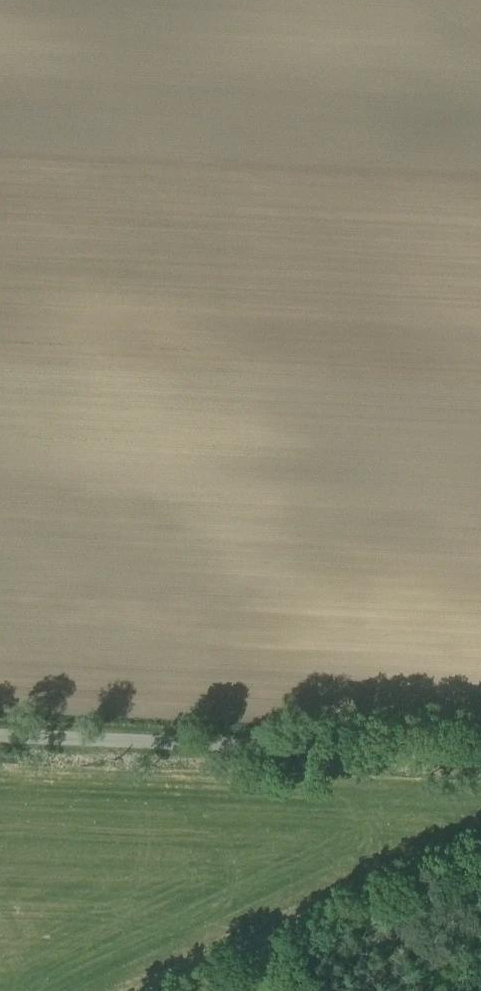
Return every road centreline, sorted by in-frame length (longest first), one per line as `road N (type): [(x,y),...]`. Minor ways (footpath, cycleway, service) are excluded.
road 1 (unclassified): [(480,752),(0,729)]
road 2 (unclassified): [(159,990),(480,832)]

